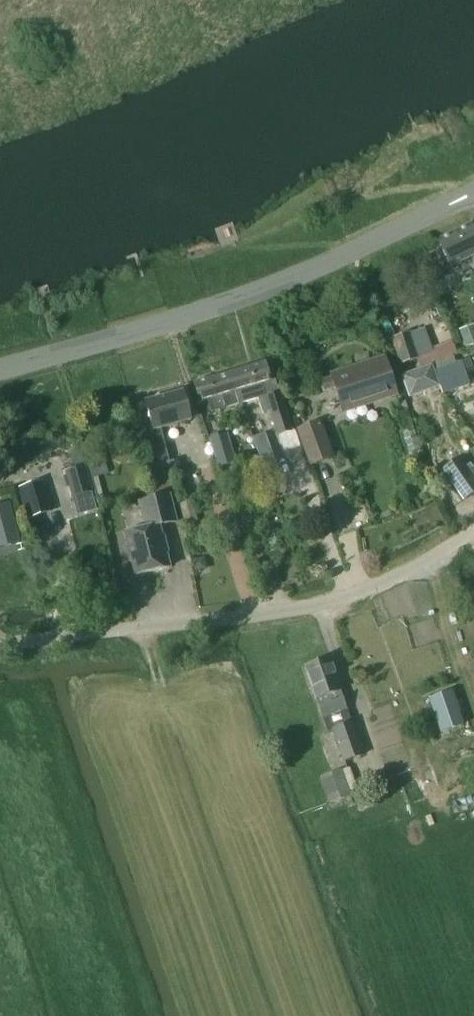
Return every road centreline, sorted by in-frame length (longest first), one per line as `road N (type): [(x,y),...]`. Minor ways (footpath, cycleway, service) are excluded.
road 1 (tertiary): [(0,376),(346,257),(473,200)]
road 2 (unclassified): [(0,643),(296,618),(473,533)]

